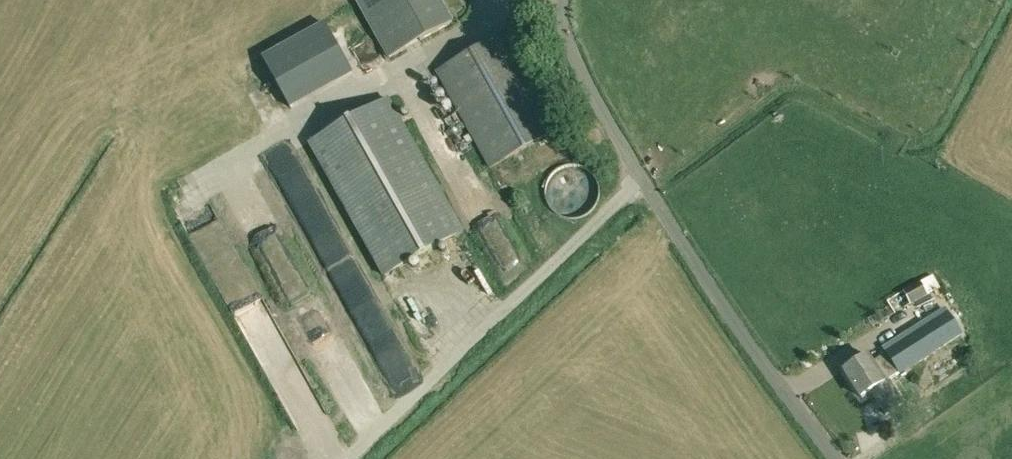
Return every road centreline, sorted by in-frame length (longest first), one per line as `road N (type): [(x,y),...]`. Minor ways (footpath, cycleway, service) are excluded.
road 1 (track): [(643,177),(348,458)]
road 2 (unclassified): [(625,147),(834,458)]
road 3 (unclassified): [(625,147),(574,54),(563,0)]

